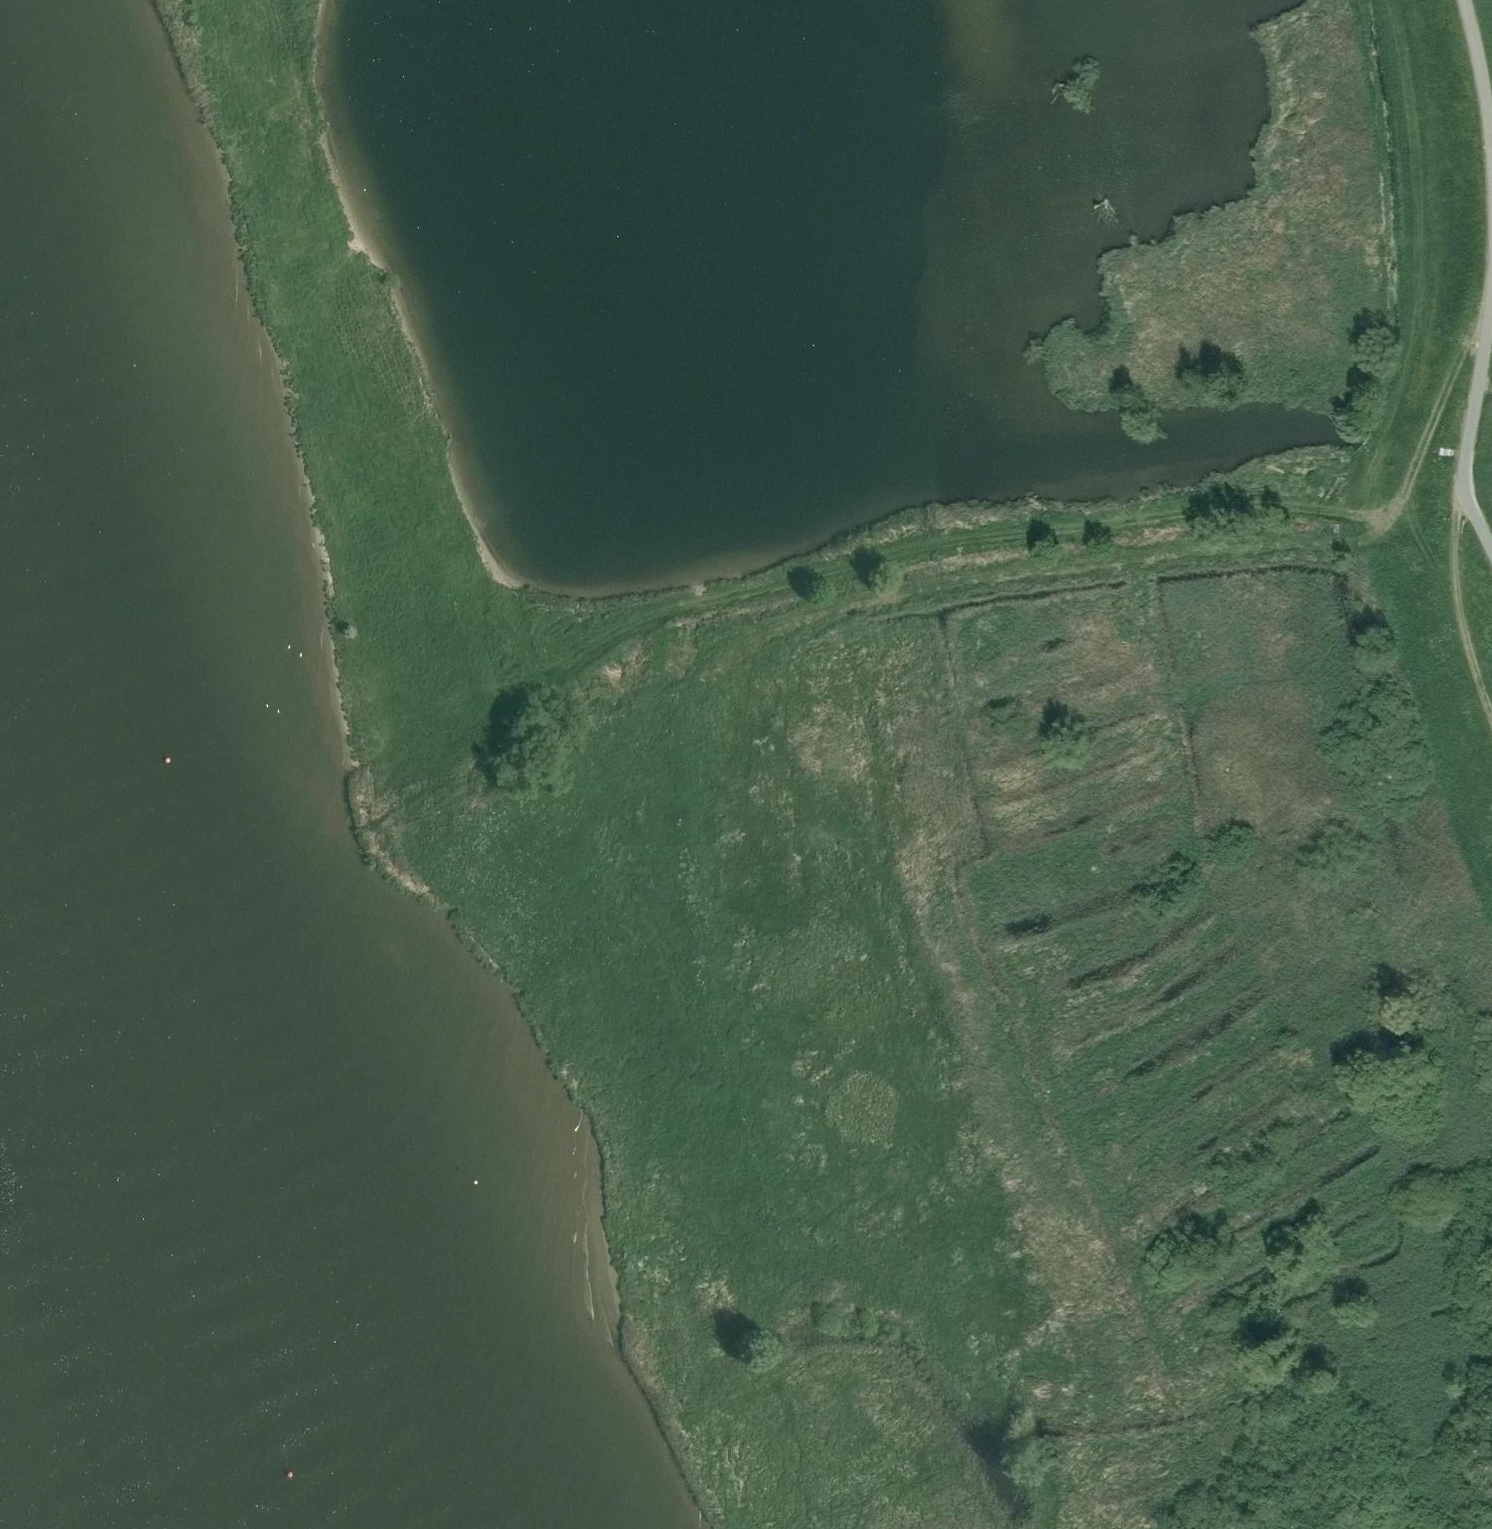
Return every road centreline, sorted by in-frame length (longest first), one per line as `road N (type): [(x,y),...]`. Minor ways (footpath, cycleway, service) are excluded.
road 1 (track): [(1346,543),(1377,533),(1399,507),(1468,329),(1476,312),(1491,308)]
road 2 (unclassified): [(1491,555),(1463,473),(1491,276)]
road 3 (track): [(1491,718),(1458,607),(1452,558),(1464,493)]
road 4 (unclassified): [(1491,183),(1482,82),(1463,0)]

